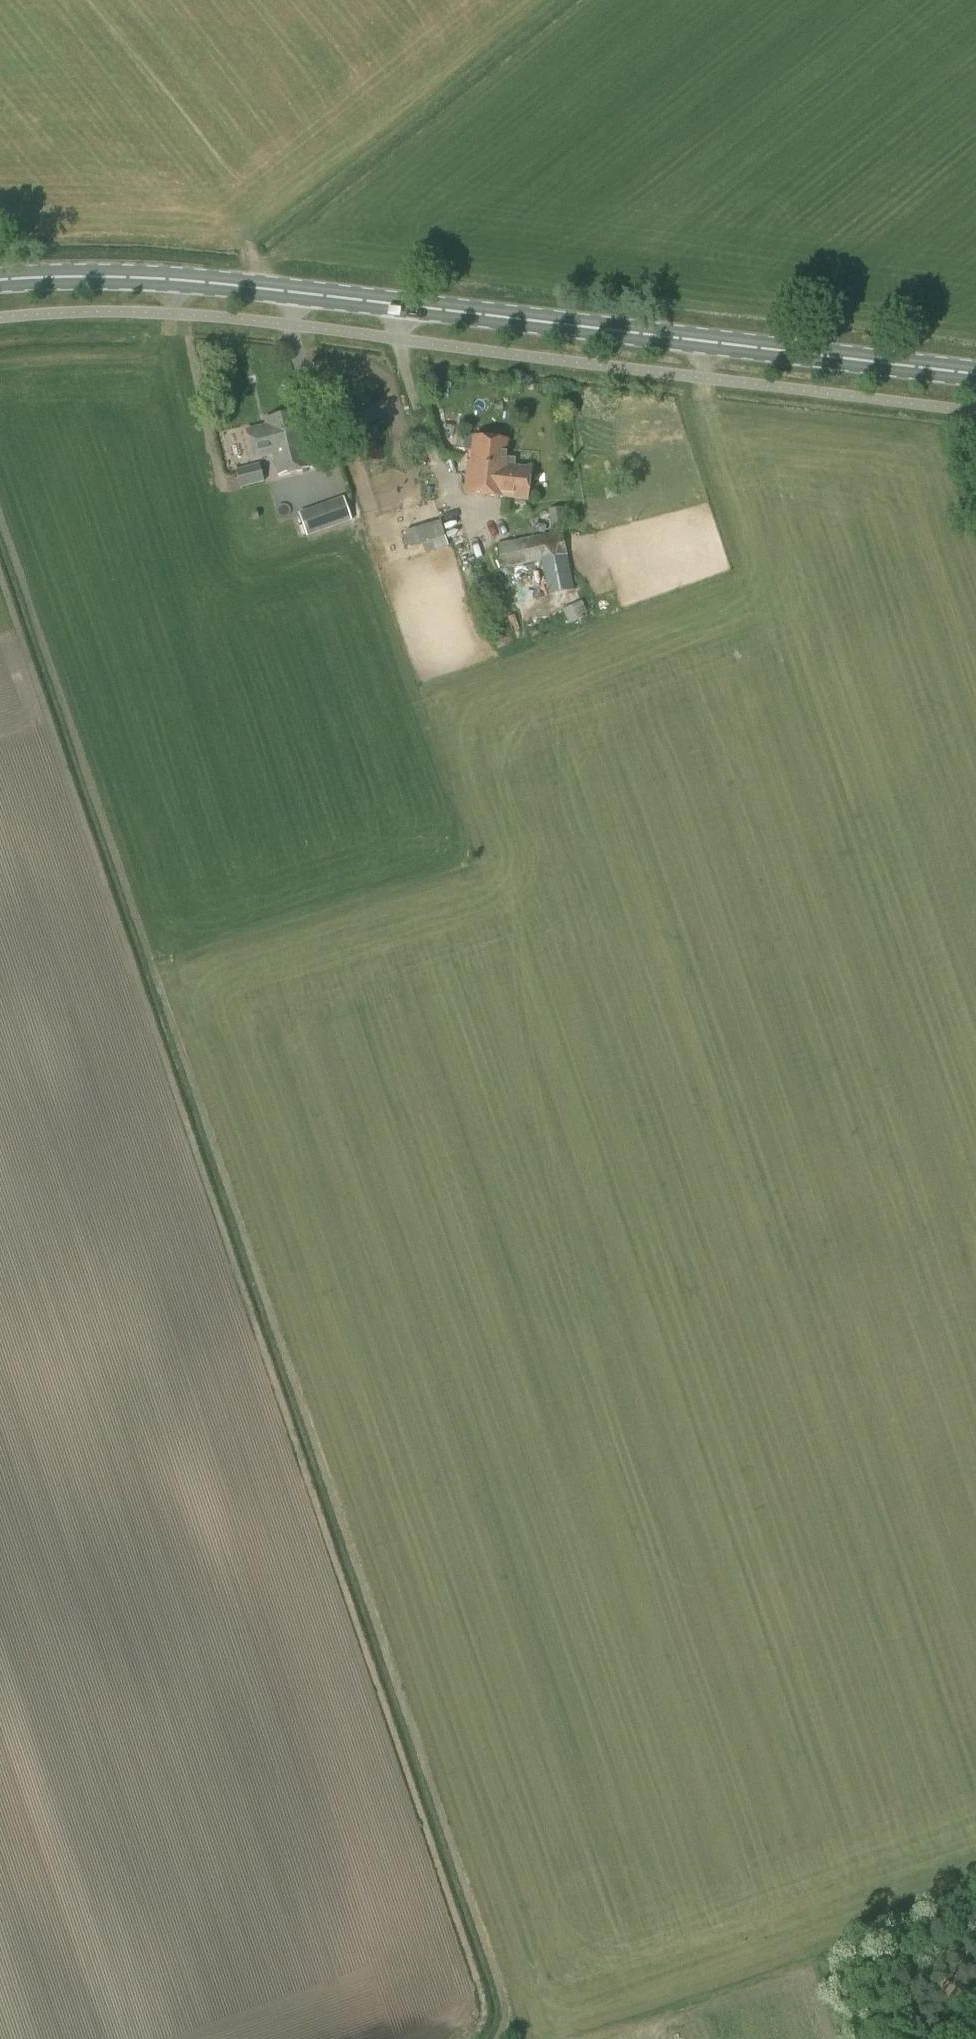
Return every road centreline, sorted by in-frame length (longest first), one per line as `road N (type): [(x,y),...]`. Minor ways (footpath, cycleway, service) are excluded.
road 1 (primary): [(0,282),(91,277),(235,287),(975,374)]

